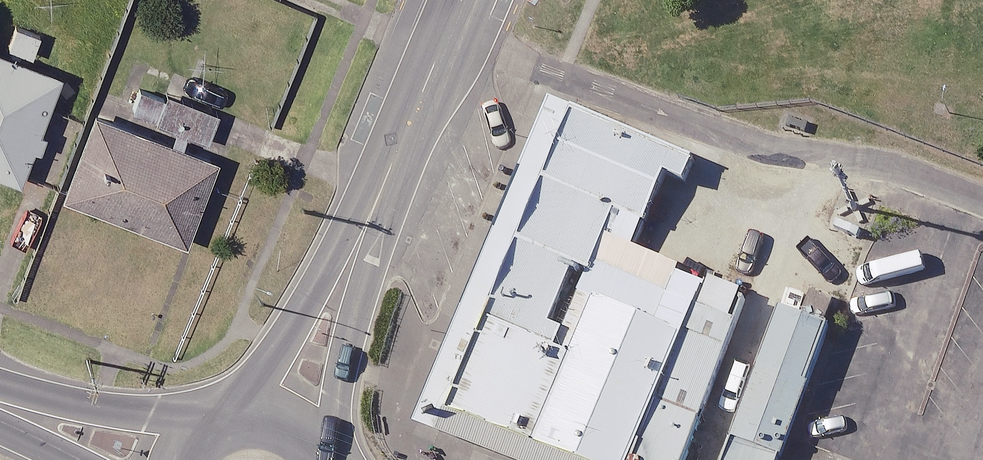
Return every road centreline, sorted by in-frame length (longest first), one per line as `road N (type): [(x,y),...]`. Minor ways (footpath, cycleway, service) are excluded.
road 1 (secondary): [(395,162),(287,426)]
road 2 (secondary): [(395,162),(462,2)]
road 3 (tertiary): [(0,405),(148,459)]
road 4 (secondary): [(184,459),(205,431),(233,419),(287,426)]

